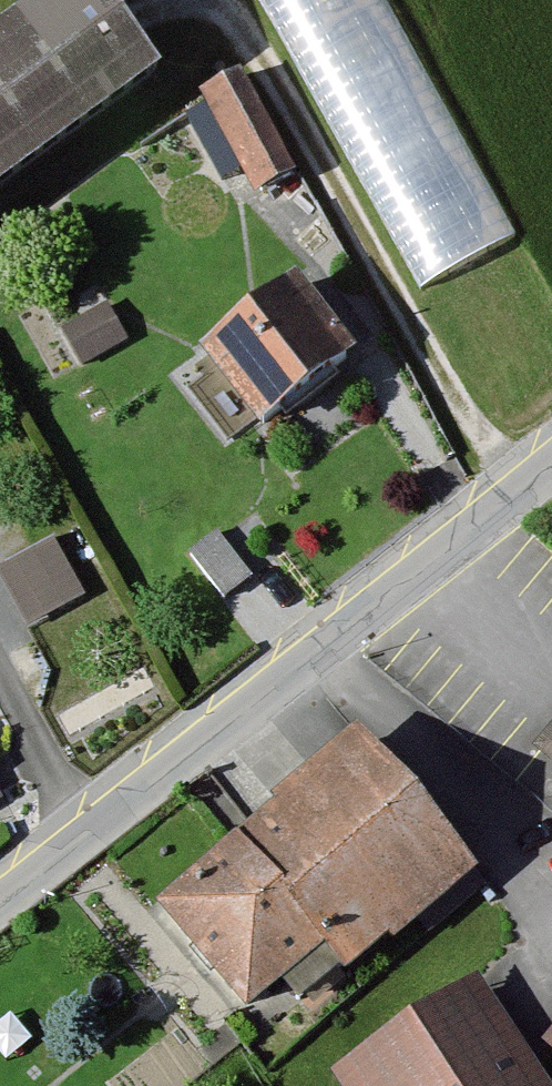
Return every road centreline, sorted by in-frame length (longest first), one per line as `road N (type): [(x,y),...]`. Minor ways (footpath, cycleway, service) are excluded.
road 1 (residential): [(0,876),(551,440)]

